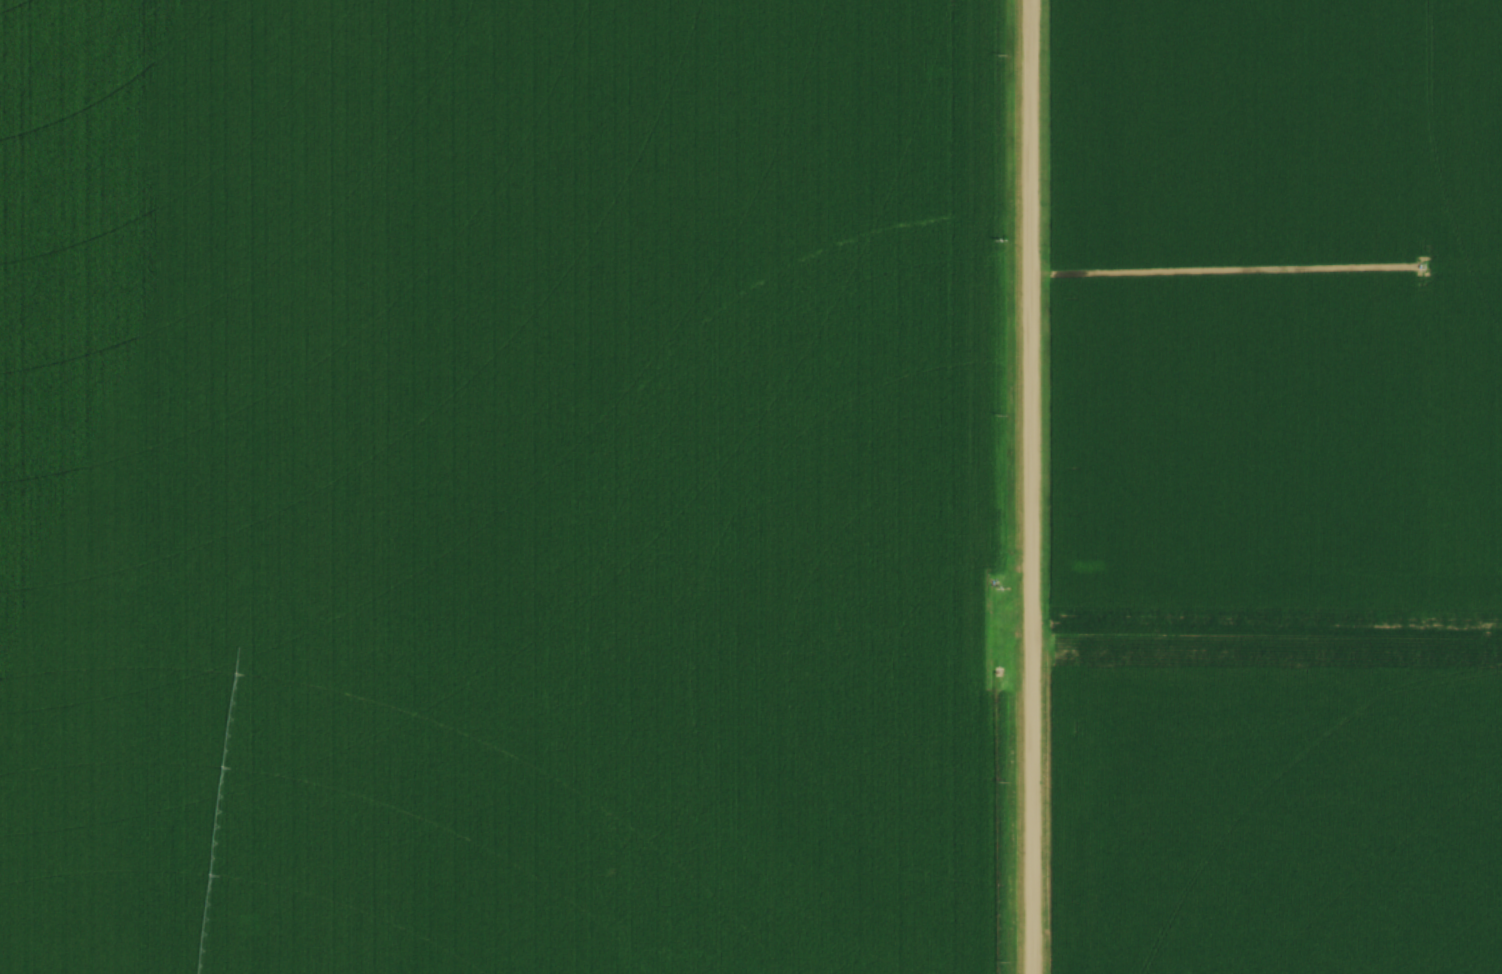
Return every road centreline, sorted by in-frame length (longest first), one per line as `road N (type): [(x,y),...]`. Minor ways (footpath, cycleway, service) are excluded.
road 1 (tertiary): [(1024,973),(1025,0)]

